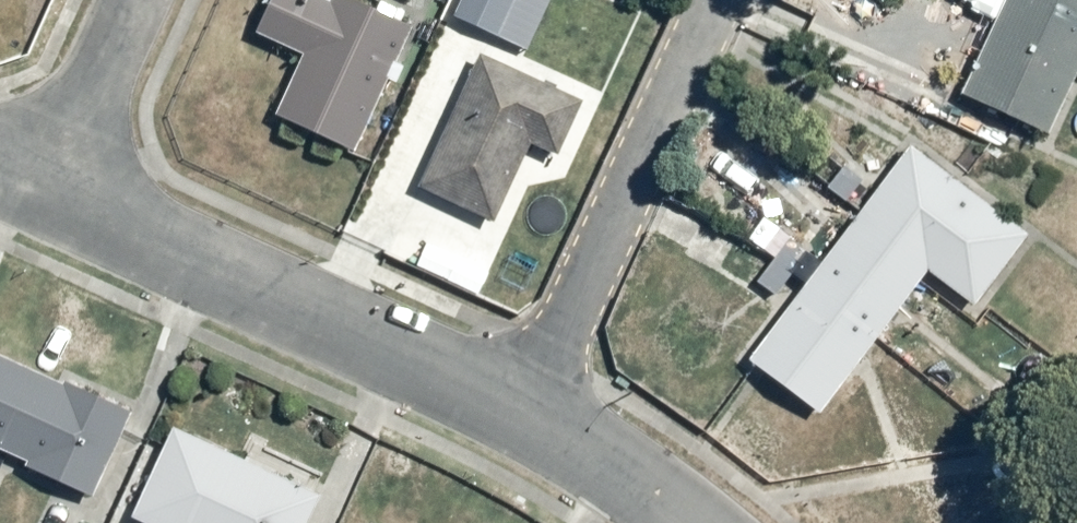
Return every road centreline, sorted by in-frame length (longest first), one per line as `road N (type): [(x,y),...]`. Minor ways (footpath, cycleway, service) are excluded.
road 1 (residential): [(550,384),(74,161)]
road 2 (residential): [(713,0),(550,384)]
road 3 (residential): [(737,522),(657,434),(550,384)]
road 4 (residential): [(74,161),(135,0)]

